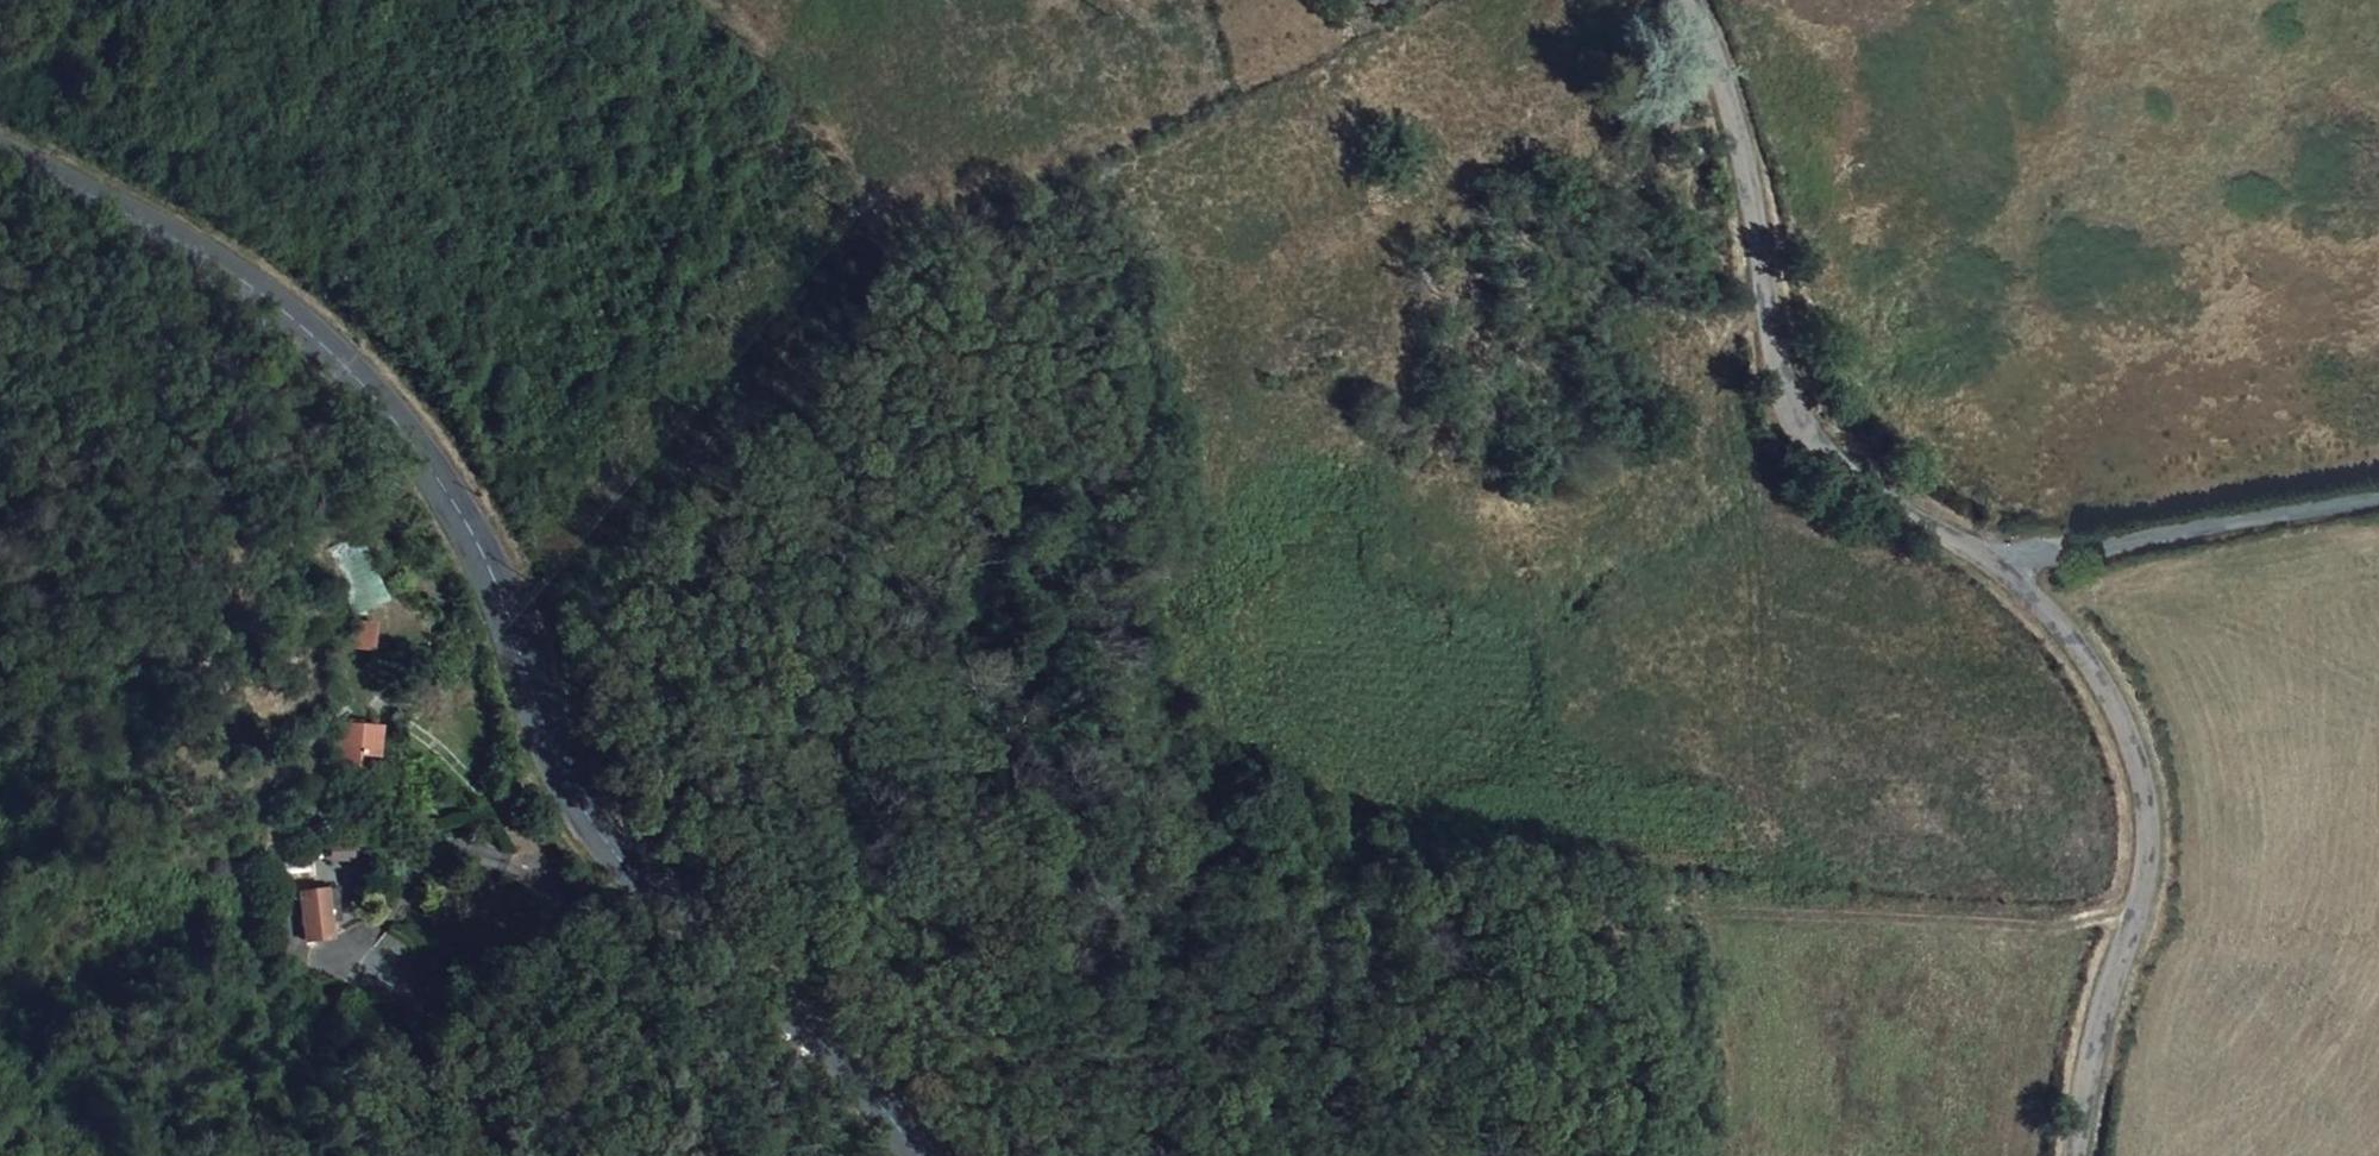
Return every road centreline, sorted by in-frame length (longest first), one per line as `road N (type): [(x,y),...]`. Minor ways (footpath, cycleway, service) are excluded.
road 1 (tertiary): [(914,1155),(880,1104),(670,912),(611,844),(573,770),(471,517),(360,371),(232,267),(0,140)]
road 2 (unclassified): [(2010,572),(1868,495),(1788,402),(1738,137),(1693,0)]
road 3 (unclassified): [(2077,1155),(2093,1040),(2150,852),(2148,795),(2119,705),(2084,644),(2010,572)]
road 4 (residential): [(2010,572),(2064,552),(2378,498)]

